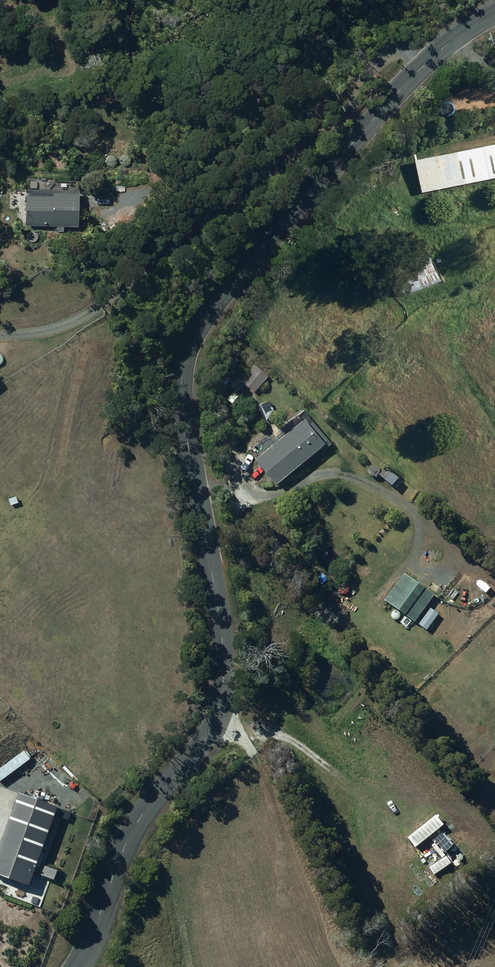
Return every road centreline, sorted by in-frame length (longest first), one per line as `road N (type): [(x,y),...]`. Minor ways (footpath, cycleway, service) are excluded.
road 1 (tertiary): [(74,966),(135,826),(200,747),(220,708),(221,631),(182,408),(193,340),(250,260),(378,114),(444,47),(494,13)]

